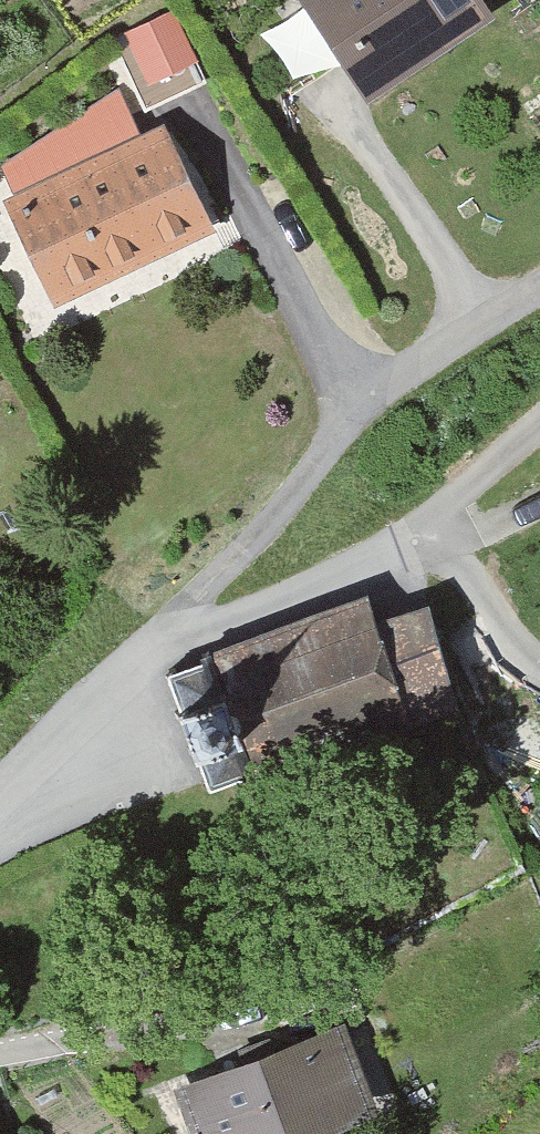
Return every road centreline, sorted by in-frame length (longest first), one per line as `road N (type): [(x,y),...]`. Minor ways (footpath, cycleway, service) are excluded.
road 1 (residential): [(143,670),(333,441),(380,396),(539,289)]
road 2 (residential): [(143,670),(401,549),(539,430)]
road 3 (residential): [(0,811),(143,670)]

